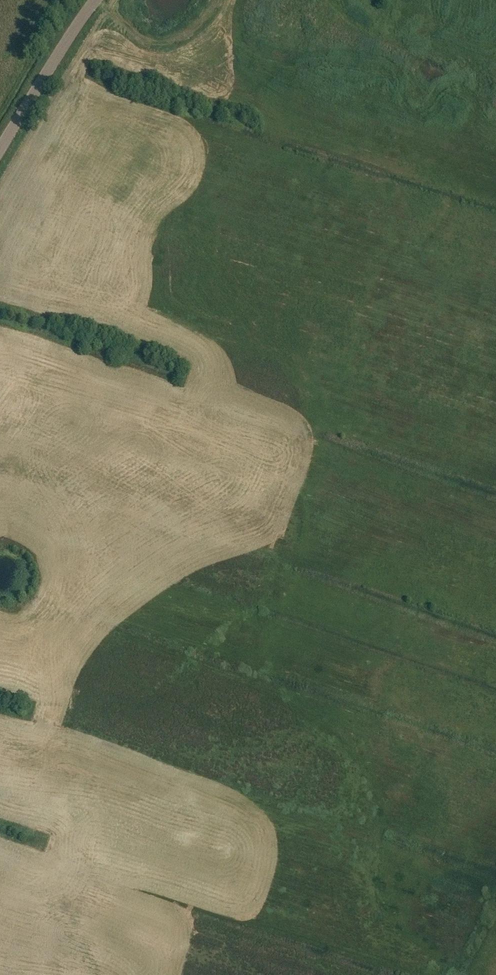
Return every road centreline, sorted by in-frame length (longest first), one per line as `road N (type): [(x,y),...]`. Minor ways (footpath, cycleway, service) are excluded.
road 1 (tertiary): [(0,148),(95,0)]

